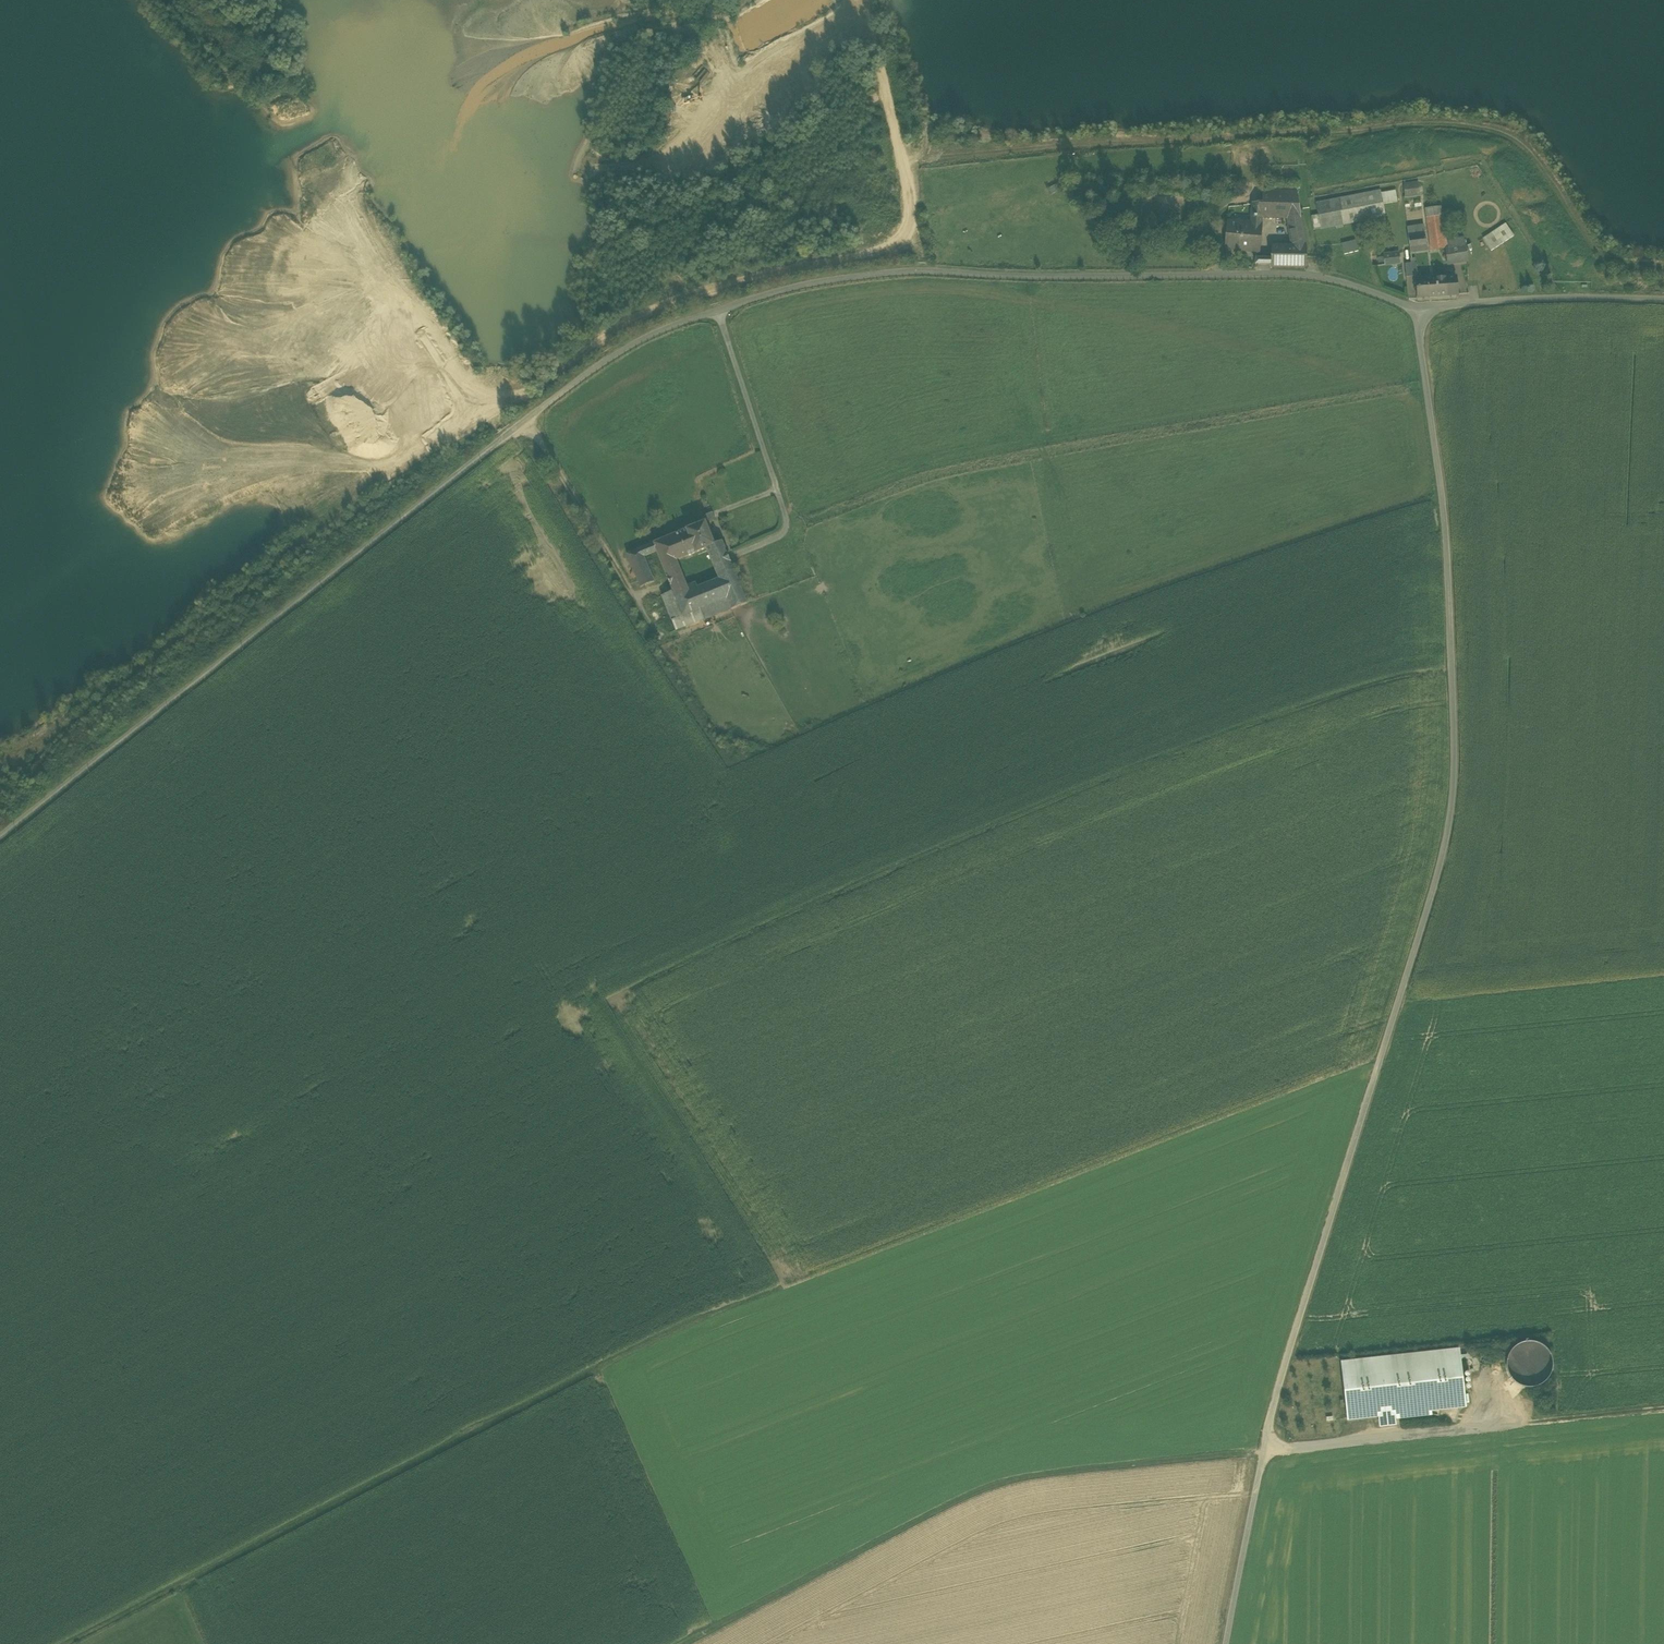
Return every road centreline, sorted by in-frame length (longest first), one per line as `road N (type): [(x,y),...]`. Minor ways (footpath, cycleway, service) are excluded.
road 1 (unclassified): [(0,834),(622,343),(849,274),(1335,279),(1416,308)]
road 2 (residential): [(1225,1643),(1294,1327),(1440,862),(1453,785),(1441,492),(1416,308)]
road 3 (track): [(1264,1450),(997,1481),(681,1643)]
road 4 (track): [(1264,1450),(1663,1413)]
road 5 (unclassified): [(1416,308),(1663,298)]

